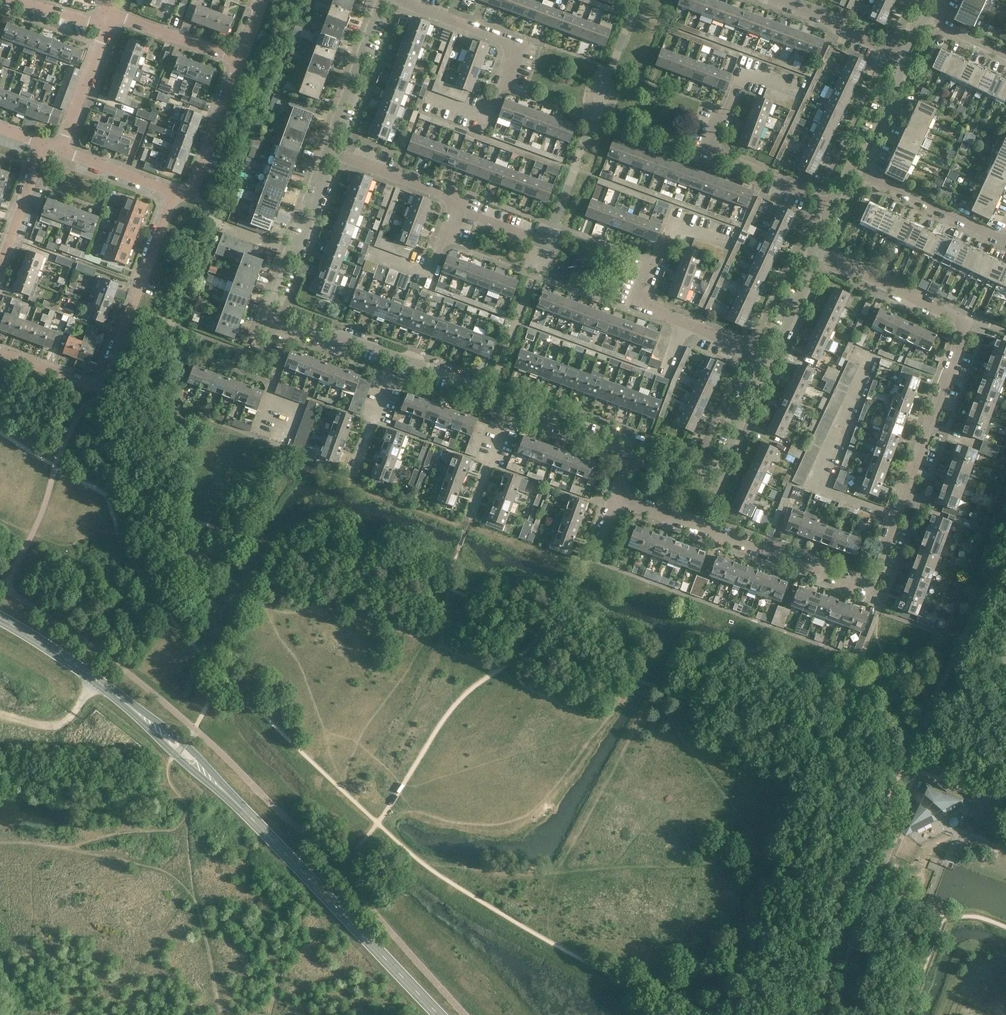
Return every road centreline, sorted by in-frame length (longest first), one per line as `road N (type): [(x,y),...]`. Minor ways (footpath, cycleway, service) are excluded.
road 1 (residential): [(895,517),(967,320),(814,245)]
road 2 (residential): [(895,517),(867,586),(615,495)]
road 3 (secondary): [(439,1014),(240,807)]
road 4 (residential): [(770,359),(643,306),(676,218)]
road 5 (residential): [(429,275),(456,197),(327,150)]
road 6 (residential): [(832,204),(711,150),(743,71)]
road 7 (residential): [(488,121),(516,47),(391,0)]
road 8 (unclassified): [(631,454),(648,450),(703,470),(723,460),(738,411),(770,359)]
road 9 (residential): [(101,384),(175,193)]
road 10 (unclassified): [(327,150),(379,6),(389,0)]
road 11 (residential): [(857,172),(1005,244)]
road 12 (secondary): [(240,807),(184,744),(121,699)]
road 13 (secondary): [(121,699),(240,807)]
road 14 (residential): [(175,193),(193,190),(239,61)]
road 15 (secondary): [(121,699),(0,620)]
road 16 (residential): [(61,150),(108,19)]
road 17 (residential): [(239,61),(108,19)]
road 18 (residential): [(0,269),(46,145)]
road 19 (residential): [(902,57),(783,0)]
road 20 (unclassified): [(631,454),(510,409)]
road 21 (unclassified): [(510,409),(486,384),(397,354)]
road 22 (unclassified): [(857,172),(900,81),(902,57)]
road 23 (unclassified): [(770,359),(814,245)]
road 24 (residential): [(175,193),(61,150)]

